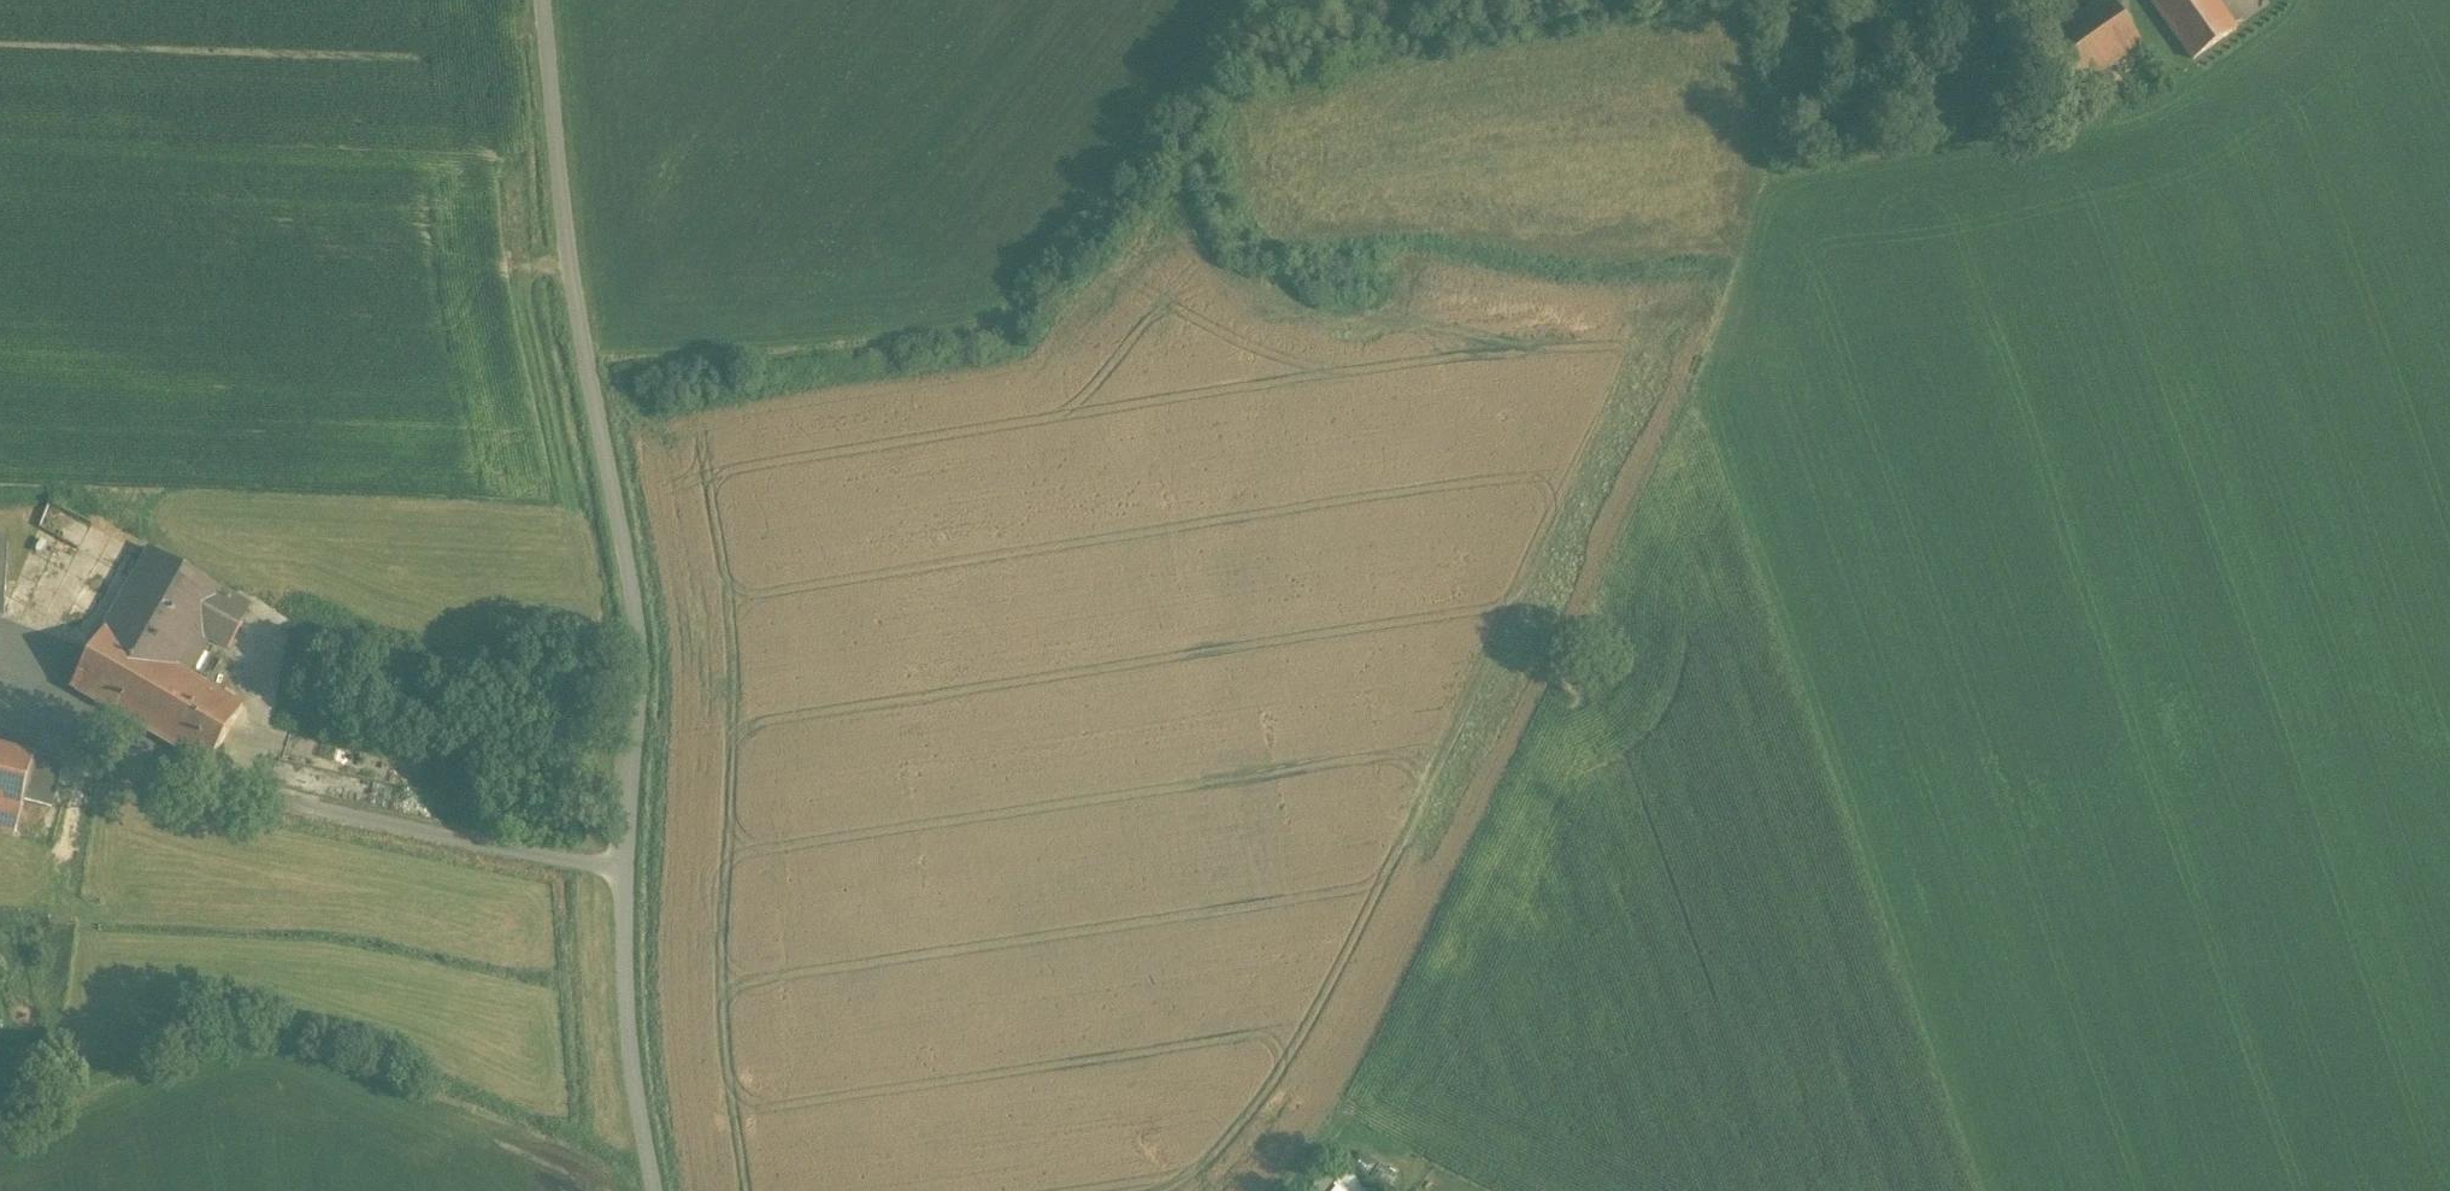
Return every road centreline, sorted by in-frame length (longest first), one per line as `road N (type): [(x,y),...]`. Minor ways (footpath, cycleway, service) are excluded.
road 1 (unclassified): [(547,0),(574,279),(638,653),(623,955),(631,1068),(653,1190)]
road 2 (track): [(1949,0),(1830,80),(1762,141)]

